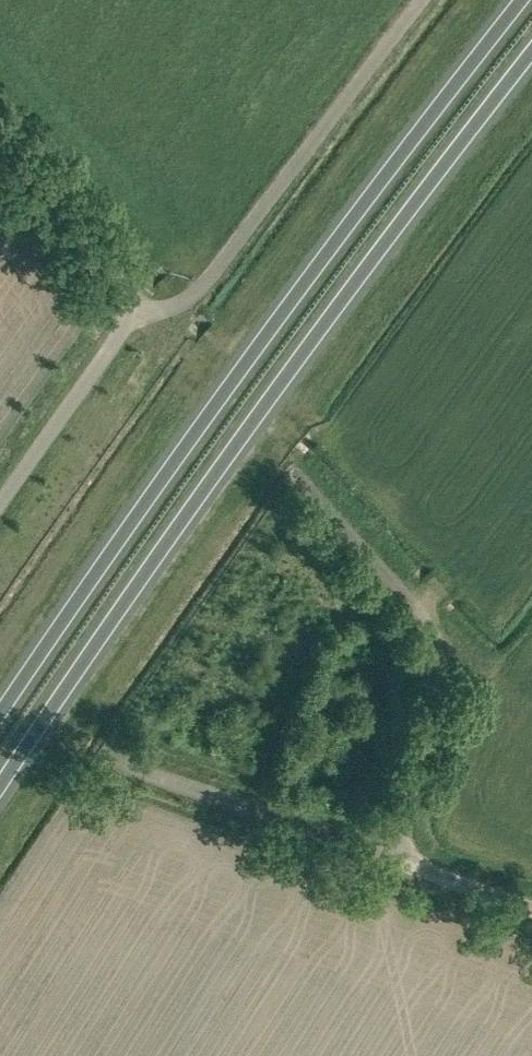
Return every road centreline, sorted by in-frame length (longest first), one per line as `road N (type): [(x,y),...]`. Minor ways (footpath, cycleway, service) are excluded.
road 1 (trunk): [(0,789),(156,560),(531,54)]
road 2 (trunk): [(523,0),(116,546),(0,718)]
road 3 (unclassified): [(391,856),(445,689),(444,660),(430,630),(310,490)]
road 4 (unclassified): [(391,856),(117,759)]
road 5 (unclassified): [(138,304),(0,502)]
road 6 (unclassified): [(138,304),(0,145)]
road 7 (unclassified): [(531,908),(391,856)]

